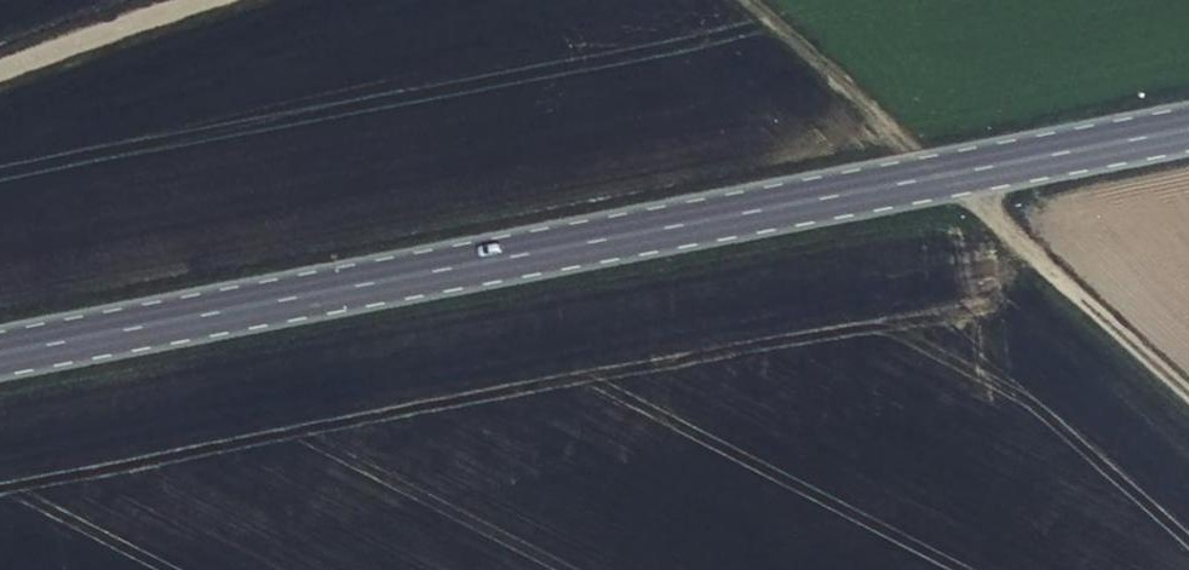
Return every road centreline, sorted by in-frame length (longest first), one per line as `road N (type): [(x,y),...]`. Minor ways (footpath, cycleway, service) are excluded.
road 1 (secondary): [(0,355),(1188,130)]
road 2 (track): [(741,0),(1188,394)]
road 3 (track): [(0,86),(239,0)]

